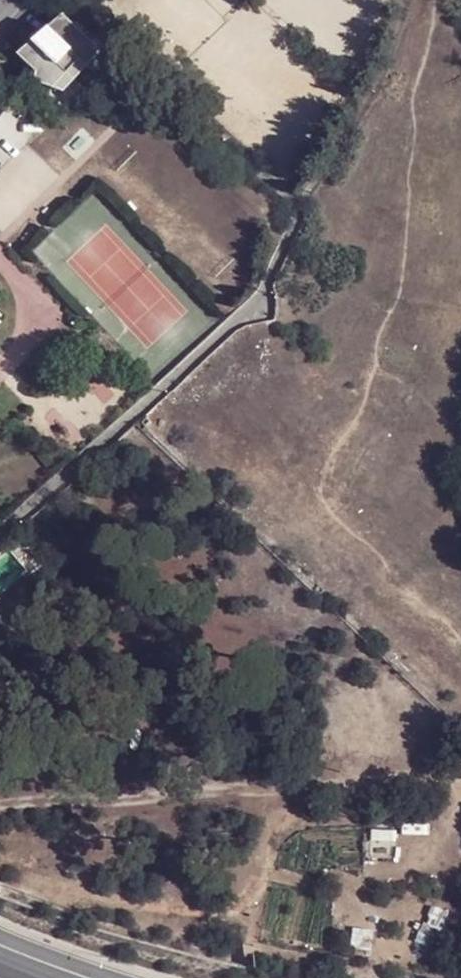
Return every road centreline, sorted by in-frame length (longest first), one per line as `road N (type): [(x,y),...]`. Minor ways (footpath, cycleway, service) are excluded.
road 1 (primary): [(331,0),(370,173),(389,442),(382,578),(361,721),(280,977)]

